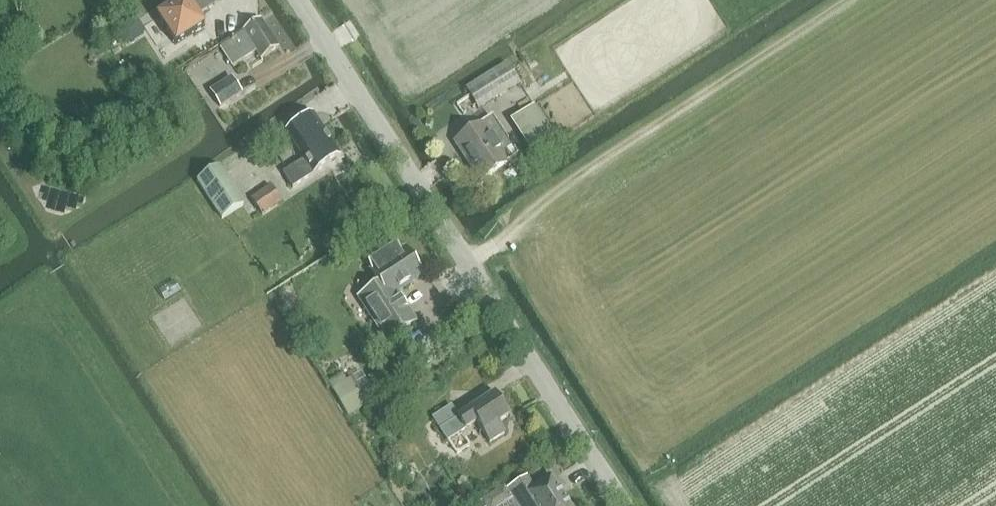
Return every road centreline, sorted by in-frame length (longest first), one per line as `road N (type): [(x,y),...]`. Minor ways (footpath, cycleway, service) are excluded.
road 1 (unclassified): [(621,505),(295,0)]

